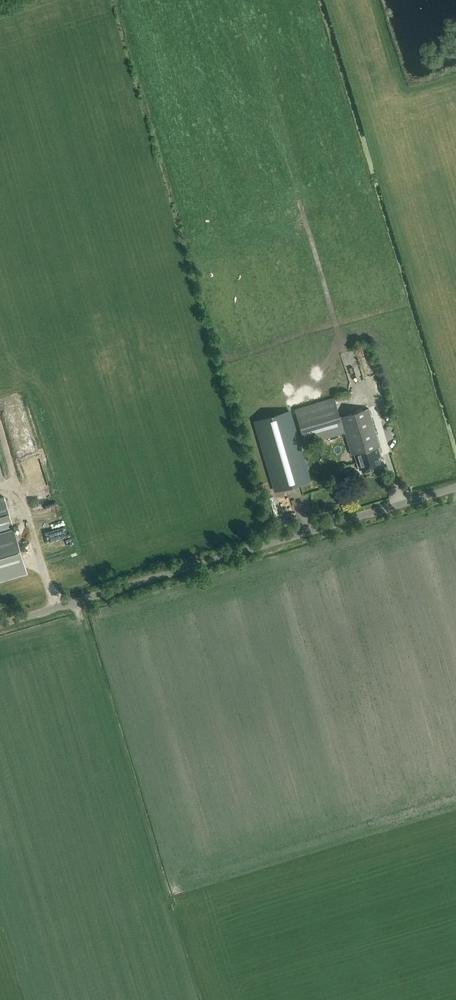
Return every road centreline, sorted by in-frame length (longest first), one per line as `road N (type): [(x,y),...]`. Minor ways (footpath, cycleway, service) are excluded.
road 1 (unclassified): [(0,624),(455,487)]

